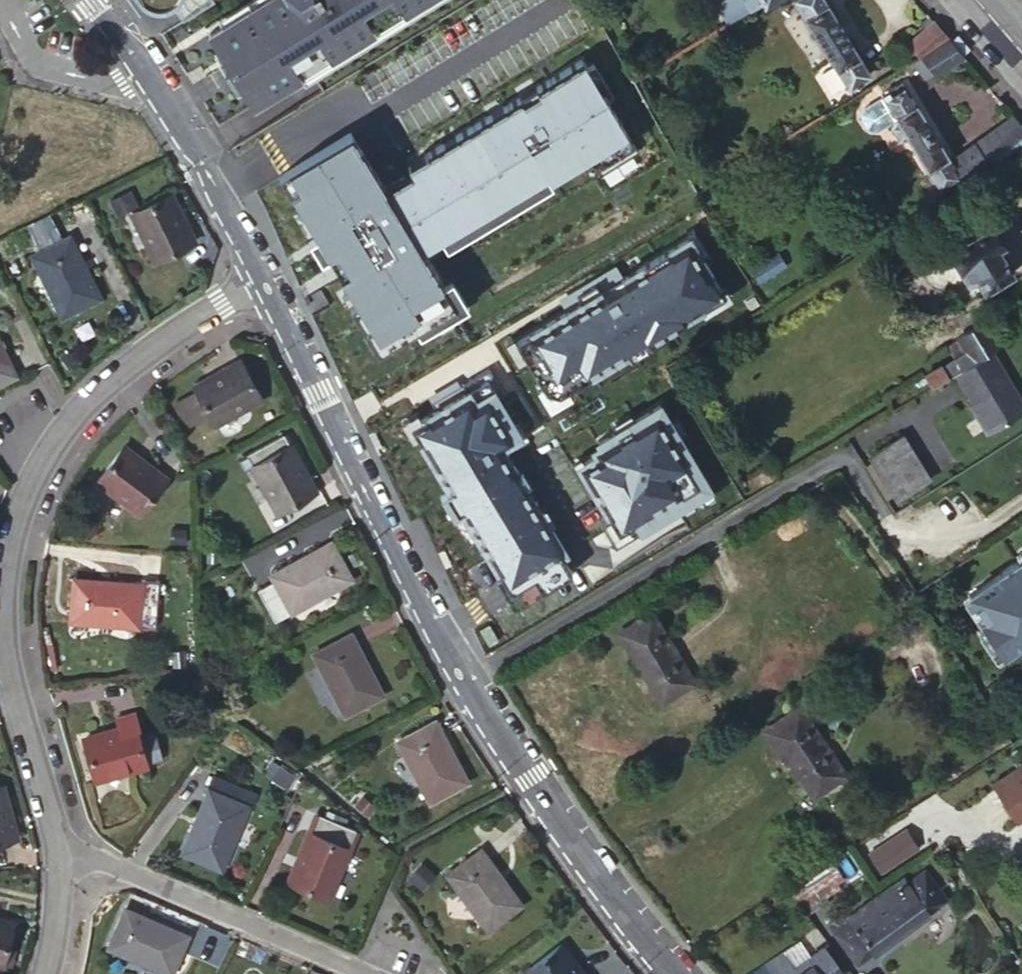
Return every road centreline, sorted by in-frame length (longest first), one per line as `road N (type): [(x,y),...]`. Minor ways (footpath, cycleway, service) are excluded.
road 1 (residential): [(673,973),(632,925),(604,907),(519,785),(261,272)]
road 2 (residential): [(50,854),(2,617),(11,541),(29,489),(72,420),(112,380),(261,272)]
road 3 (residential): [(50,854),(122,867),(363,973)]
road 4 (residential): [(261,272),(89,0)]
road 5 (residential): [(43,973),(50,854)]

